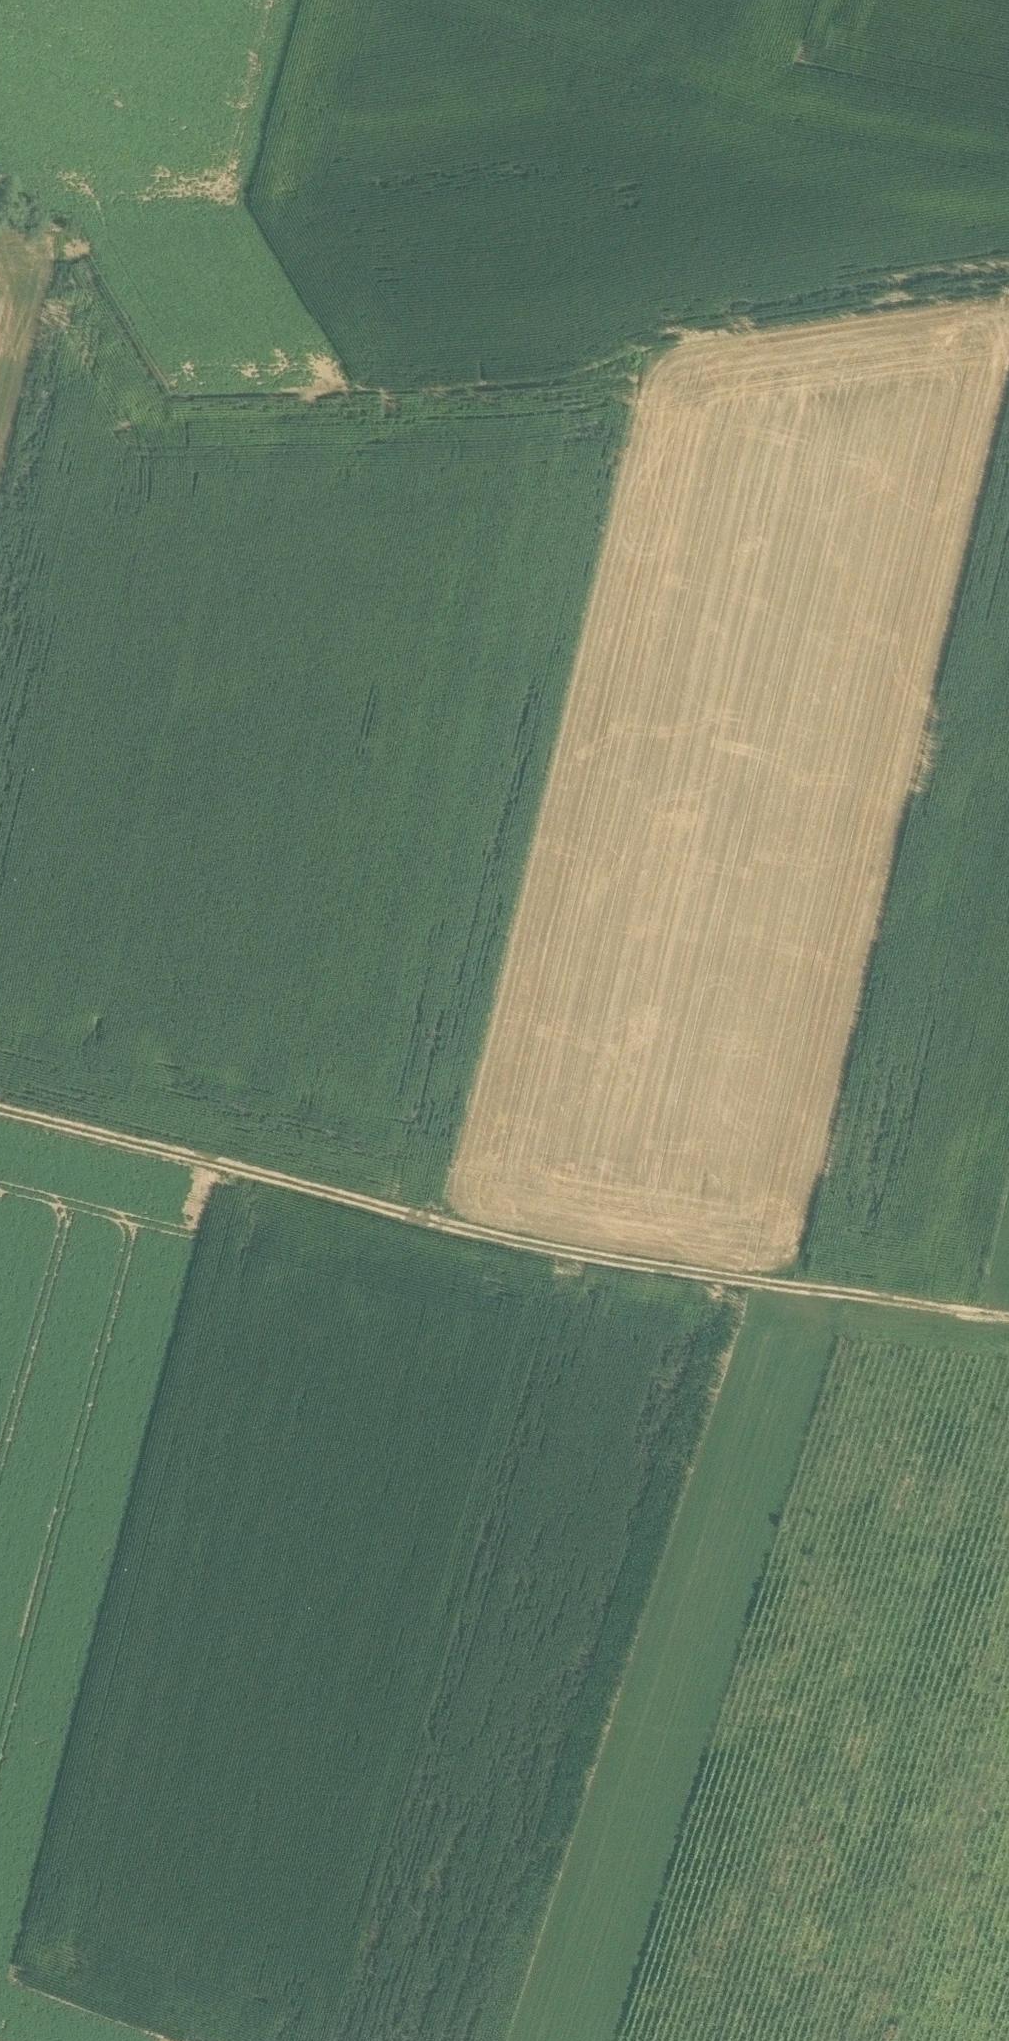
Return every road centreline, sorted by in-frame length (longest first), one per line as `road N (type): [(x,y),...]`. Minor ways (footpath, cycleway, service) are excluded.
road 1 (track): [(0,1114),(594,1261),(1008,1313)]

